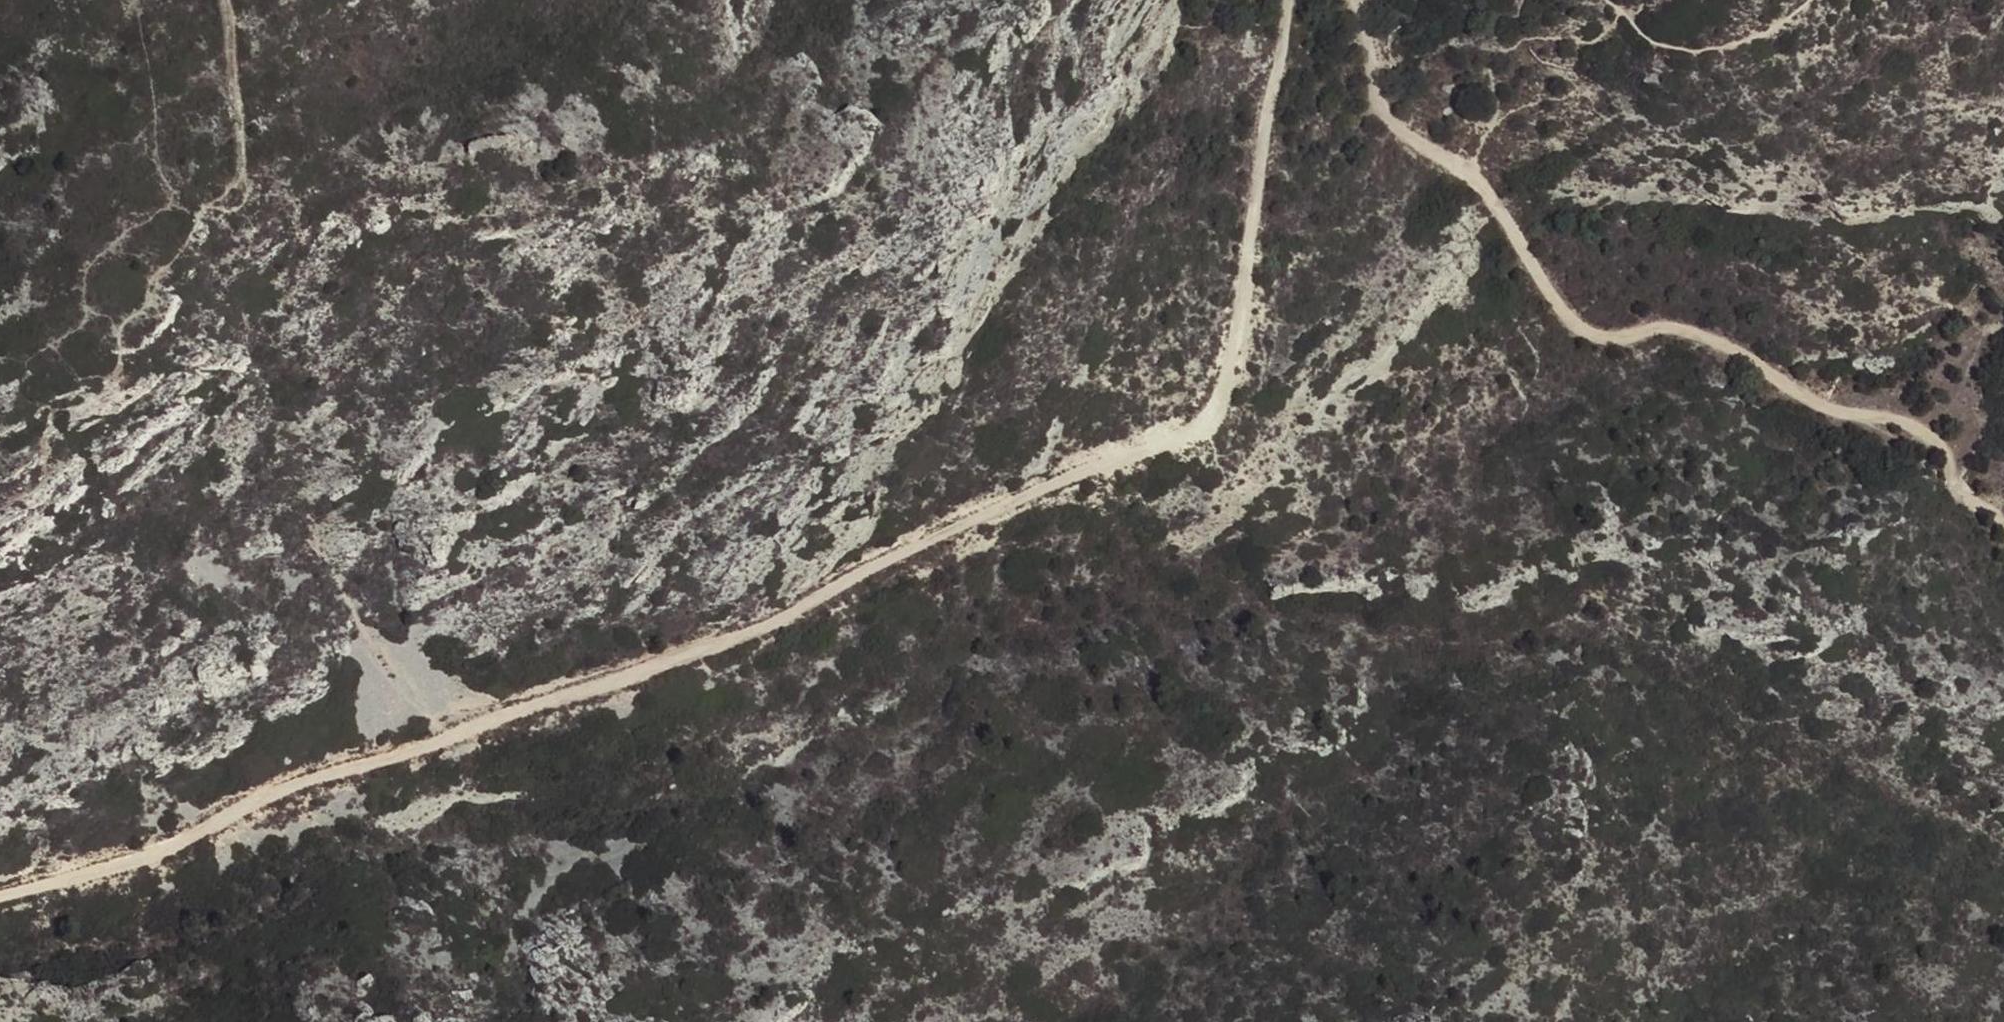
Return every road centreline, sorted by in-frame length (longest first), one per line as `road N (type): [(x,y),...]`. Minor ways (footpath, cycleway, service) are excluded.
road 1 (track): [(0,894),(168,851),(233,809),(346,765),(443,743),(538,701),(774,625),(870,561),(1039,491),(1189,441),(1226,398),(1288,0)]
road 2 (track): [(1355,0),(1372,90),(1387,115),(1484,188),(1561,312),(1599,337),(1678,327),(1748,357),(1812,407),(1926,431),(1948,453),(1959,501),(1985,507),(2003,528)]

